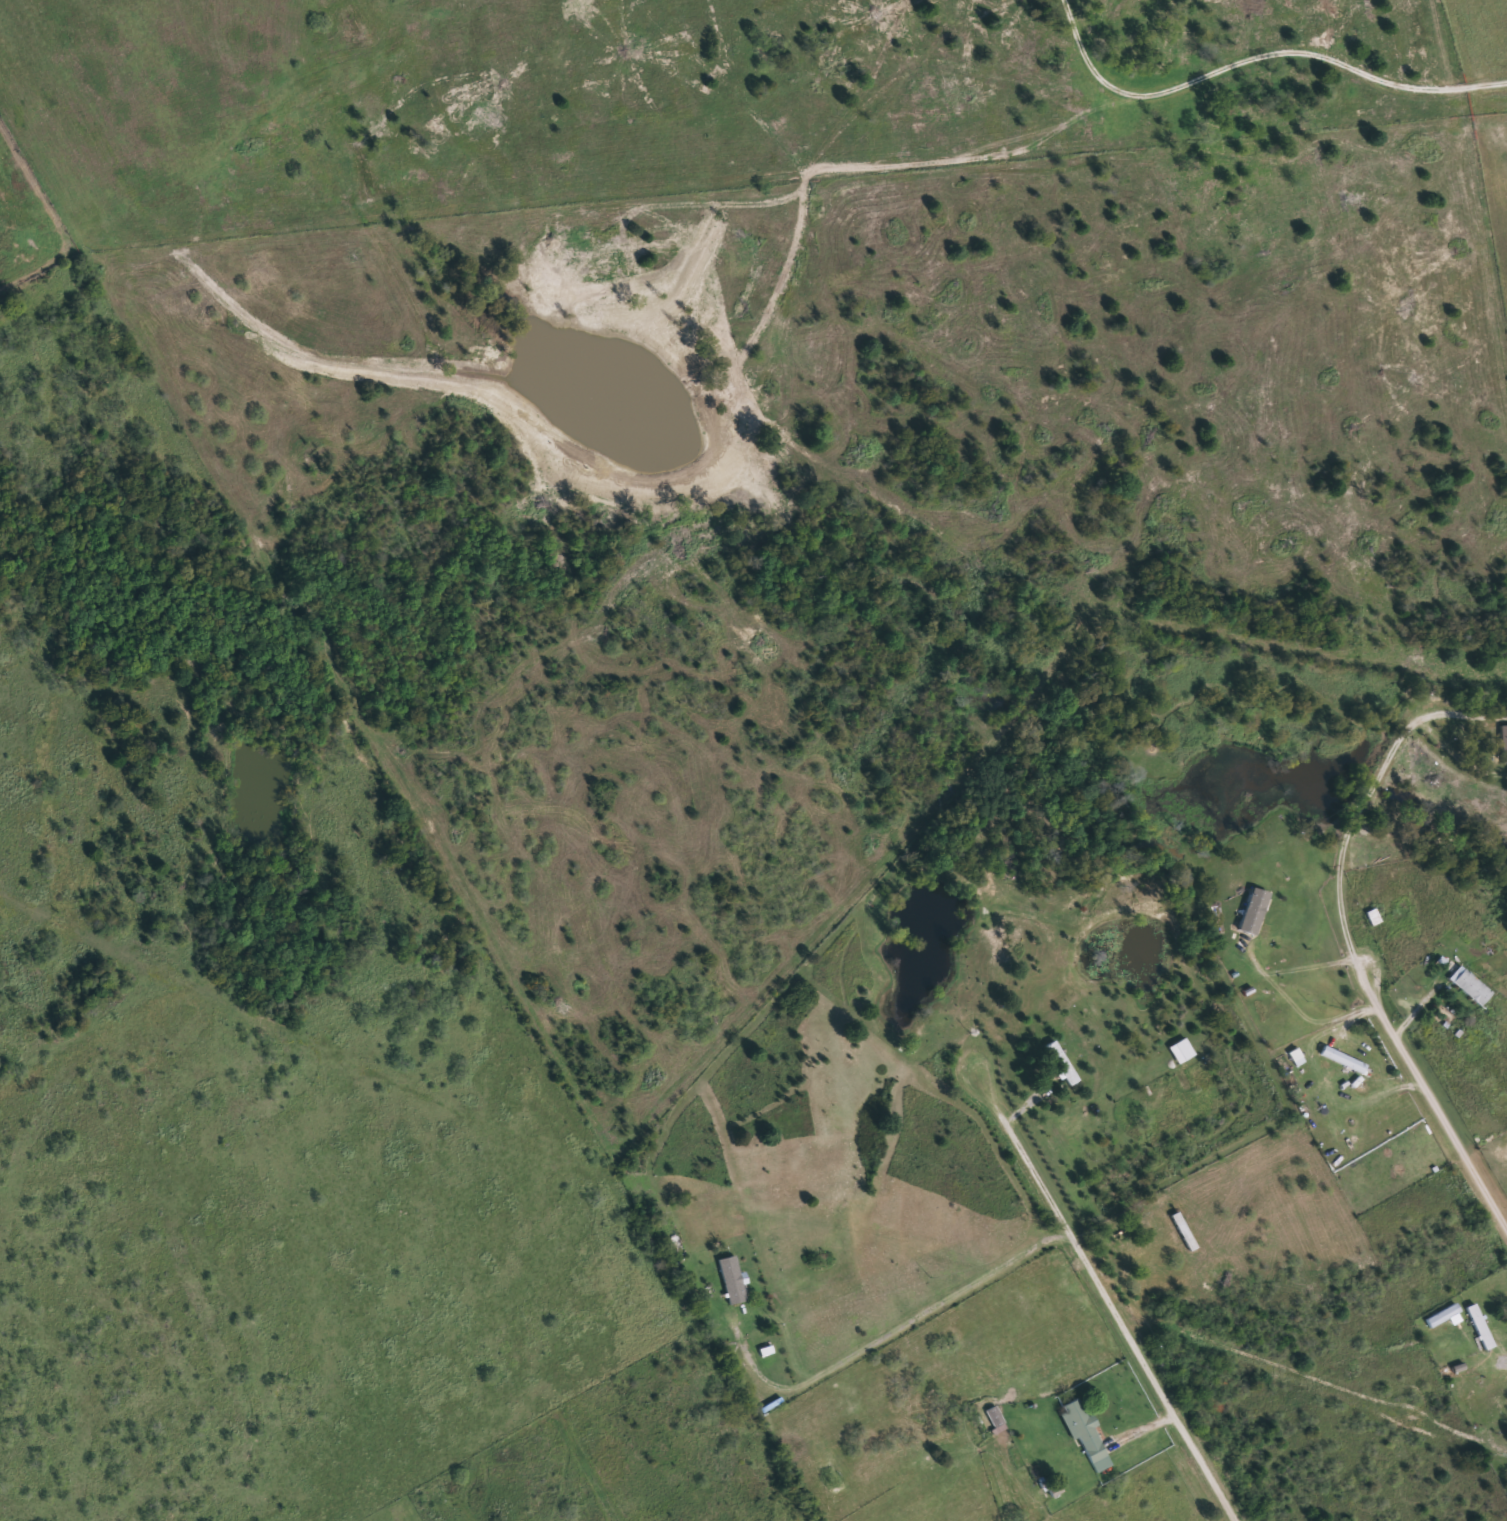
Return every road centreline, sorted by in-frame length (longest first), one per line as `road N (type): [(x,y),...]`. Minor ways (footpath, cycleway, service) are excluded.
road 1 (residential): [(1506,710),(1432,705),(1412,713),(1344,824),(1336,868),(1352,957),(1506,1228)]
road 2 (residential): [(954,1043),(1236,1520)]

